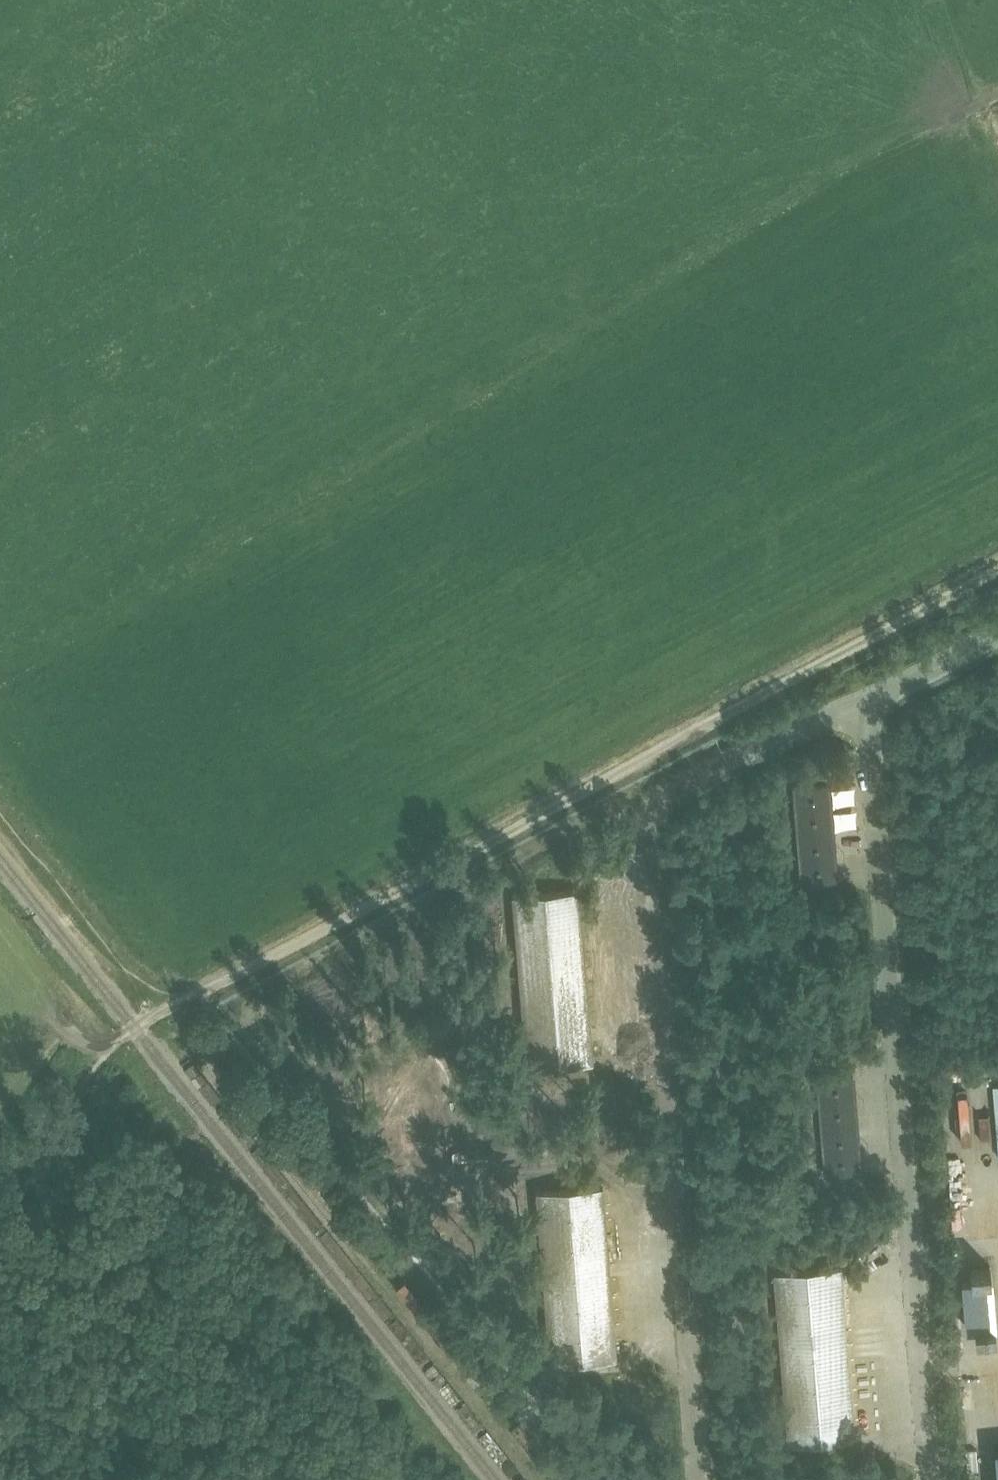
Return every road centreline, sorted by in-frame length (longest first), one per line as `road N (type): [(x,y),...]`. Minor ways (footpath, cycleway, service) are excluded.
road 1 (track): [(0,1196),(105,1053),(134,1027),(997,564)]
road 2 (unclassified): [(700,1479),(641,815),(662,787),(869,697)]
road 3 (unclassified): [(930,1479),(869,697)]
road 4 (unclassified): [(869,697),(997,628)]

